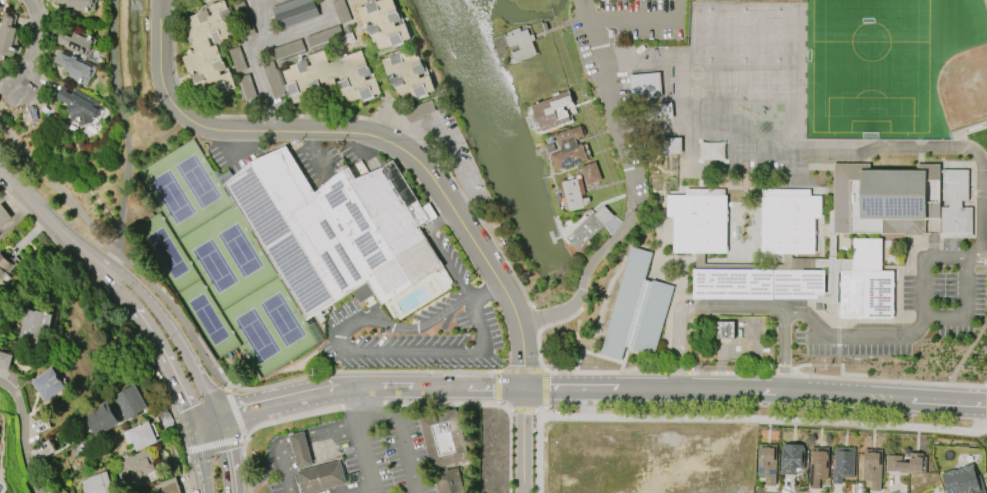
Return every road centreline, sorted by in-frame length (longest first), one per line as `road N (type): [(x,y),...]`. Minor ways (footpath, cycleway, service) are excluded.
road 1 (residential): [(519,324),(486,261),(399,145),(338,135),(227,134),(188,123),(163,95),(156,0)]
road 2 (tertiary): [(986,405),(748,390),(523,388)]
road 3 (tertiary): [(523,388),(338,389),(234,412),(210,432)]
road 4 (secondary): [(210,432),(216,416),(175,334),(142,292),(38,210)]
road 5 (secondary): [(38,210),(124,299),(156,342),(193,424),(210,432)]

